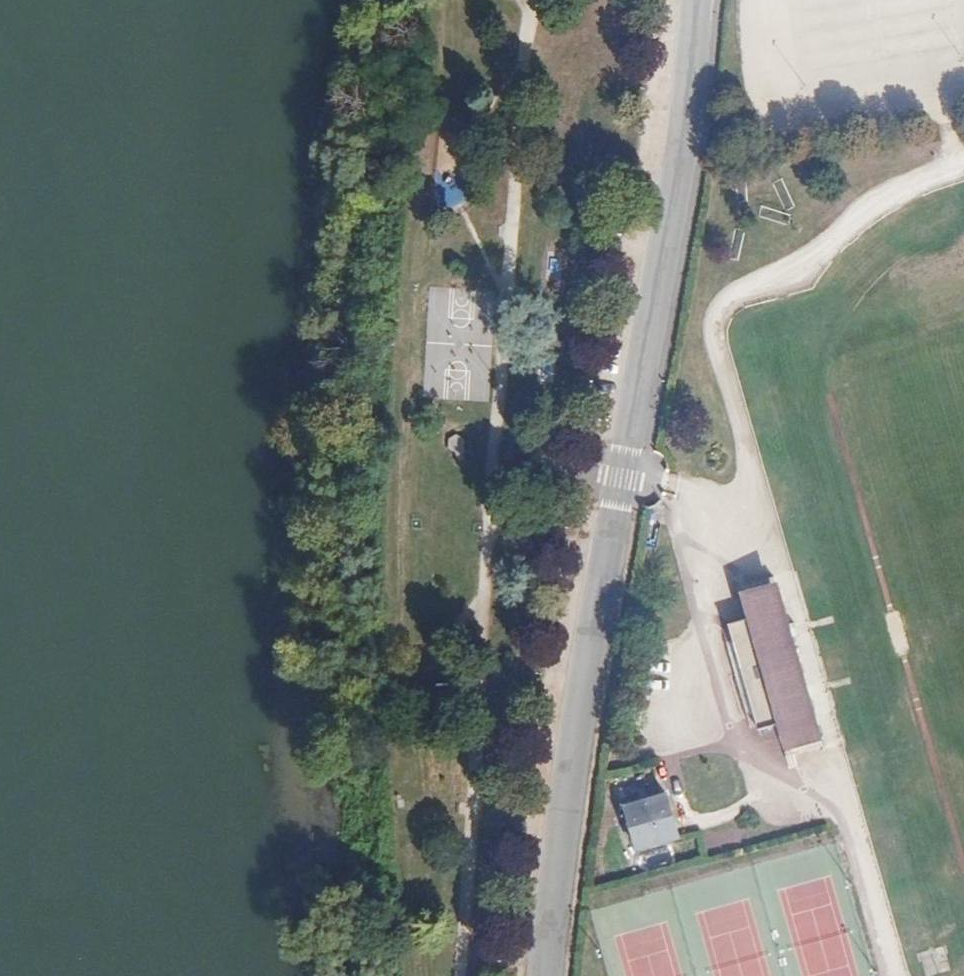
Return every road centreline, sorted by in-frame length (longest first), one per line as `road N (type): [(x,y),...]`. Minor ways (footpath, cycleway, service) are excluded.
road 1 (residential): [(548,975),(582,720),(684,148),(695,0)]
road 2 (track): [(775,545),(662,480),(623,478)]

